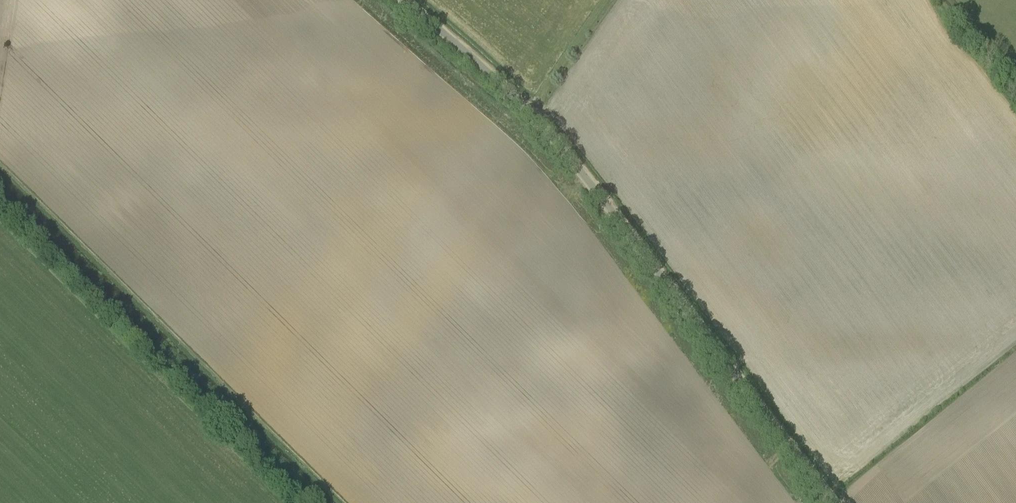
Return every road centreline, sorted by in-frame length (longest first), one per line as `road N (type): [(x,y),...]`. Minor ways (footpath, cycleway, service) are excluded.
road 1 (unclassified): [(831,502),(553,138),(405,0)]

